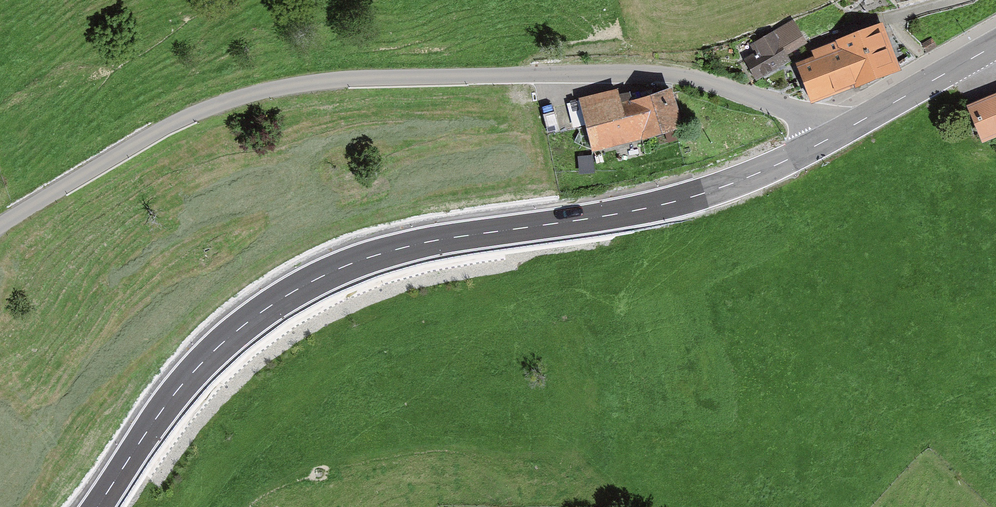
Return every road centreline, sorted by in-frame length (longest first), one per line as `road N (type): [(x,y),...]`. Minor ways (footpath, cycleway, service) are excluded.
road 1 (unclassified): [(827,141),(793,110),(694,78),(315,83),(230,100),(177,123),(0,227)]
road 2 (secondary): [(97,506),(173,396),(226,339),(288,295),(351,265),(425,243),(688,198),(827,141)]
road 3 (secondary): [(827,141),(995,45)]

